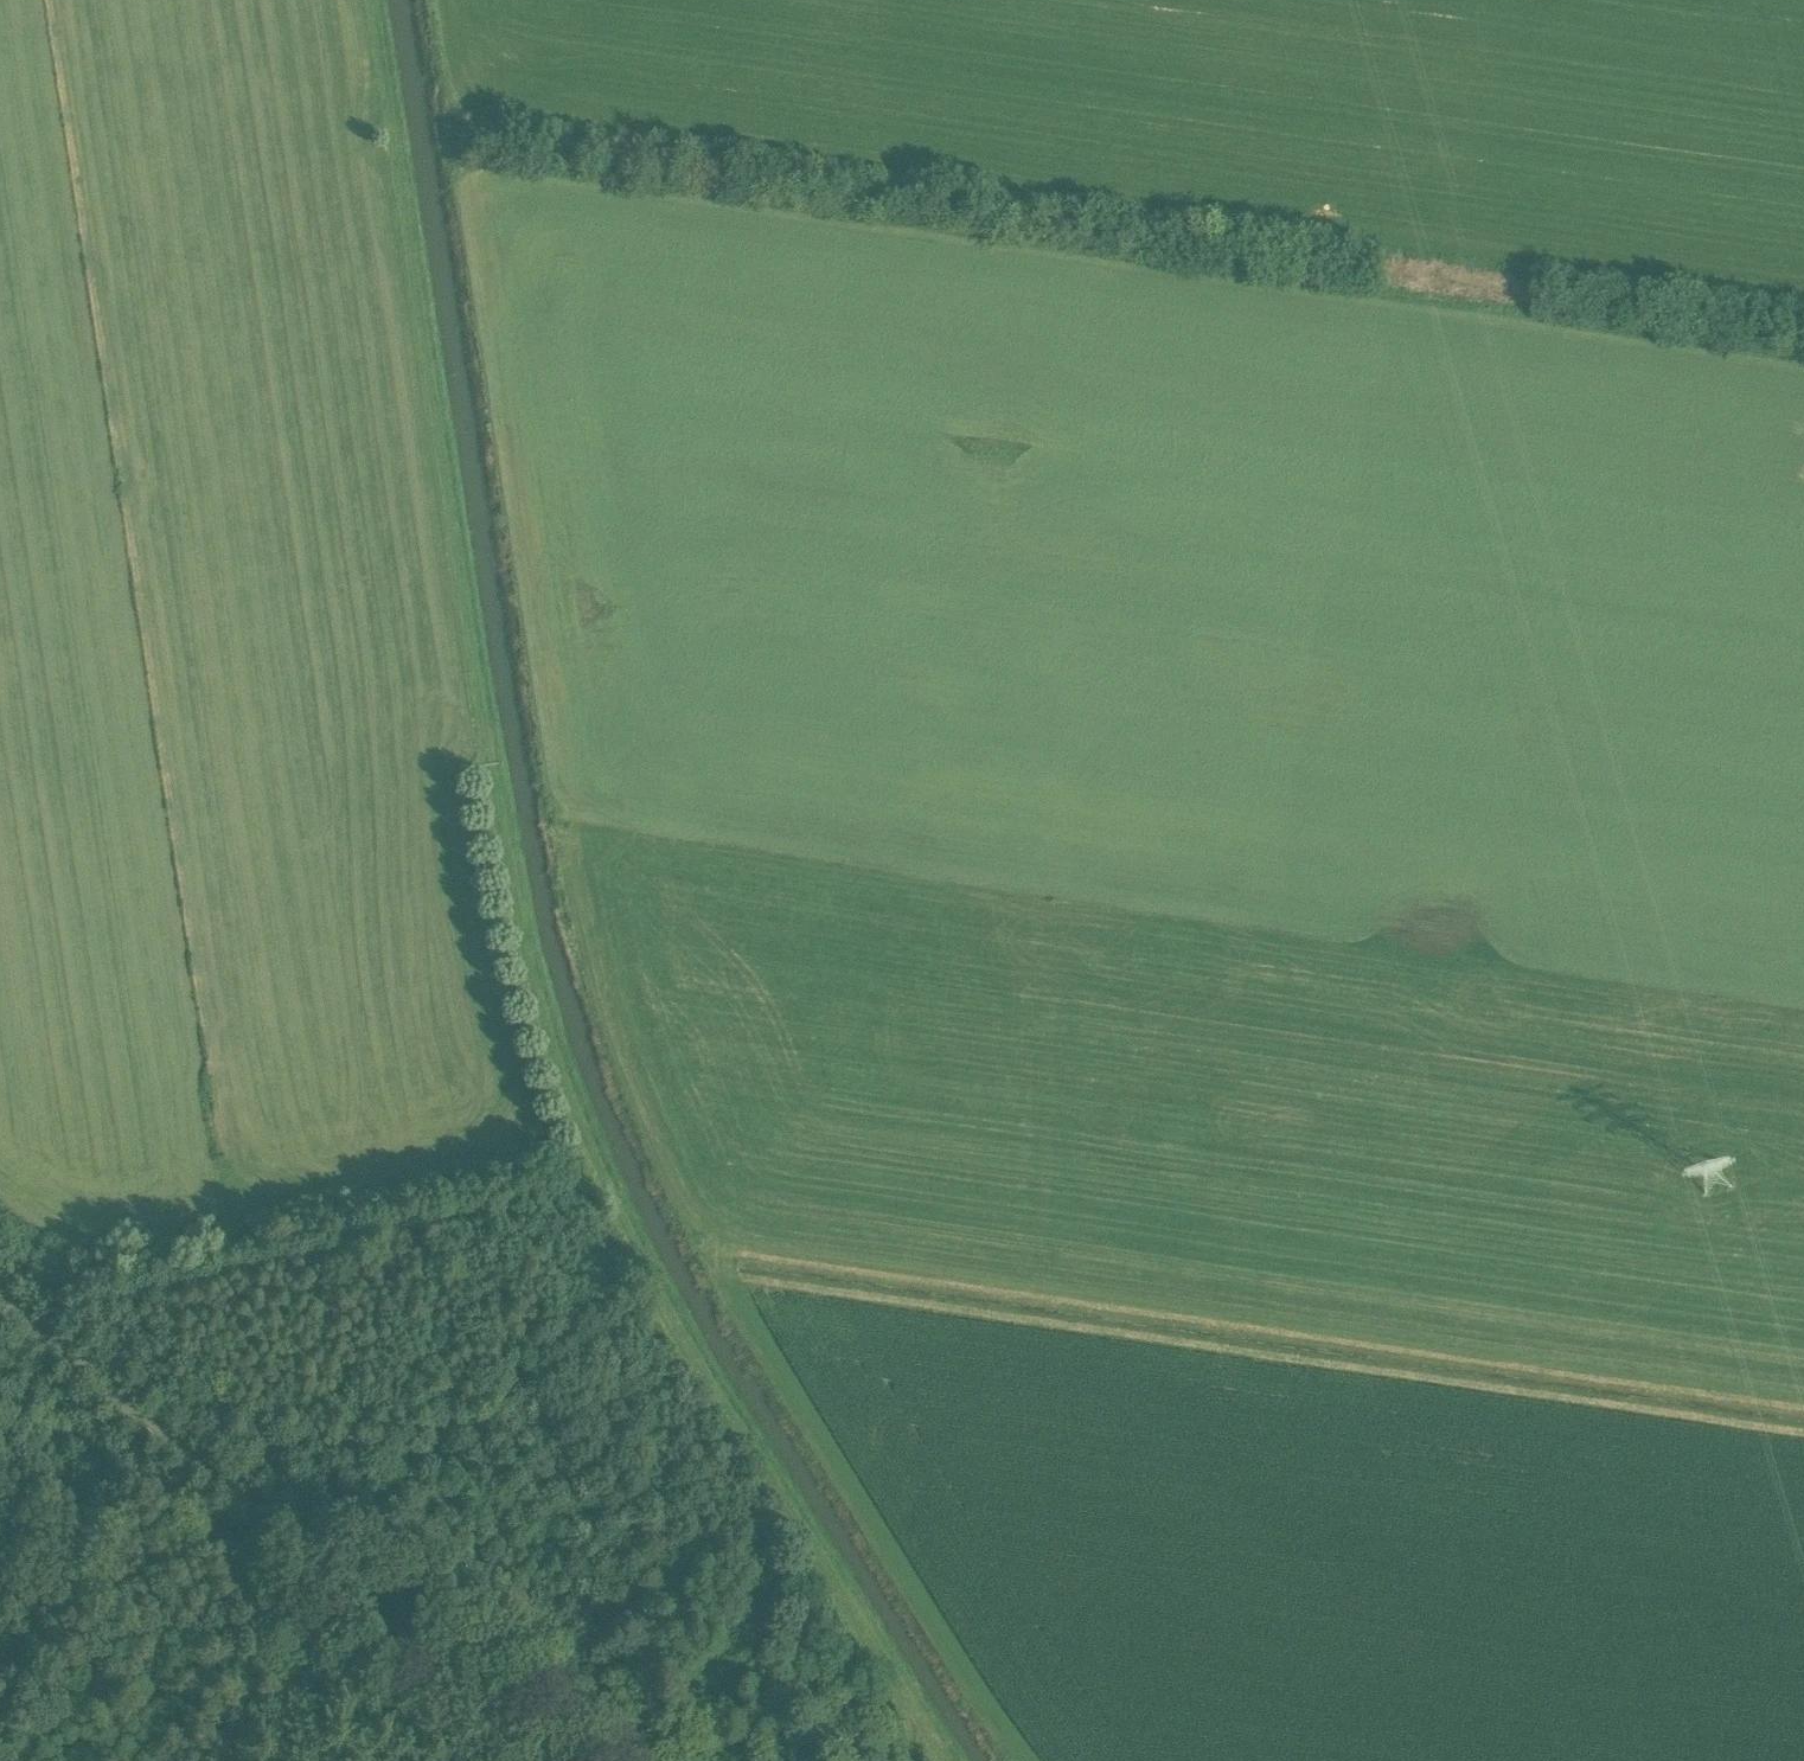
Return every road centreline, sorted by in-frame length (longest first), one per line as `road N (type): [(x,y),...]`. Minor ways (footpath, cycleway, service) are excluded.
road 1 (tertiary): [(526,1760),(303,1548),(0,1291)]

